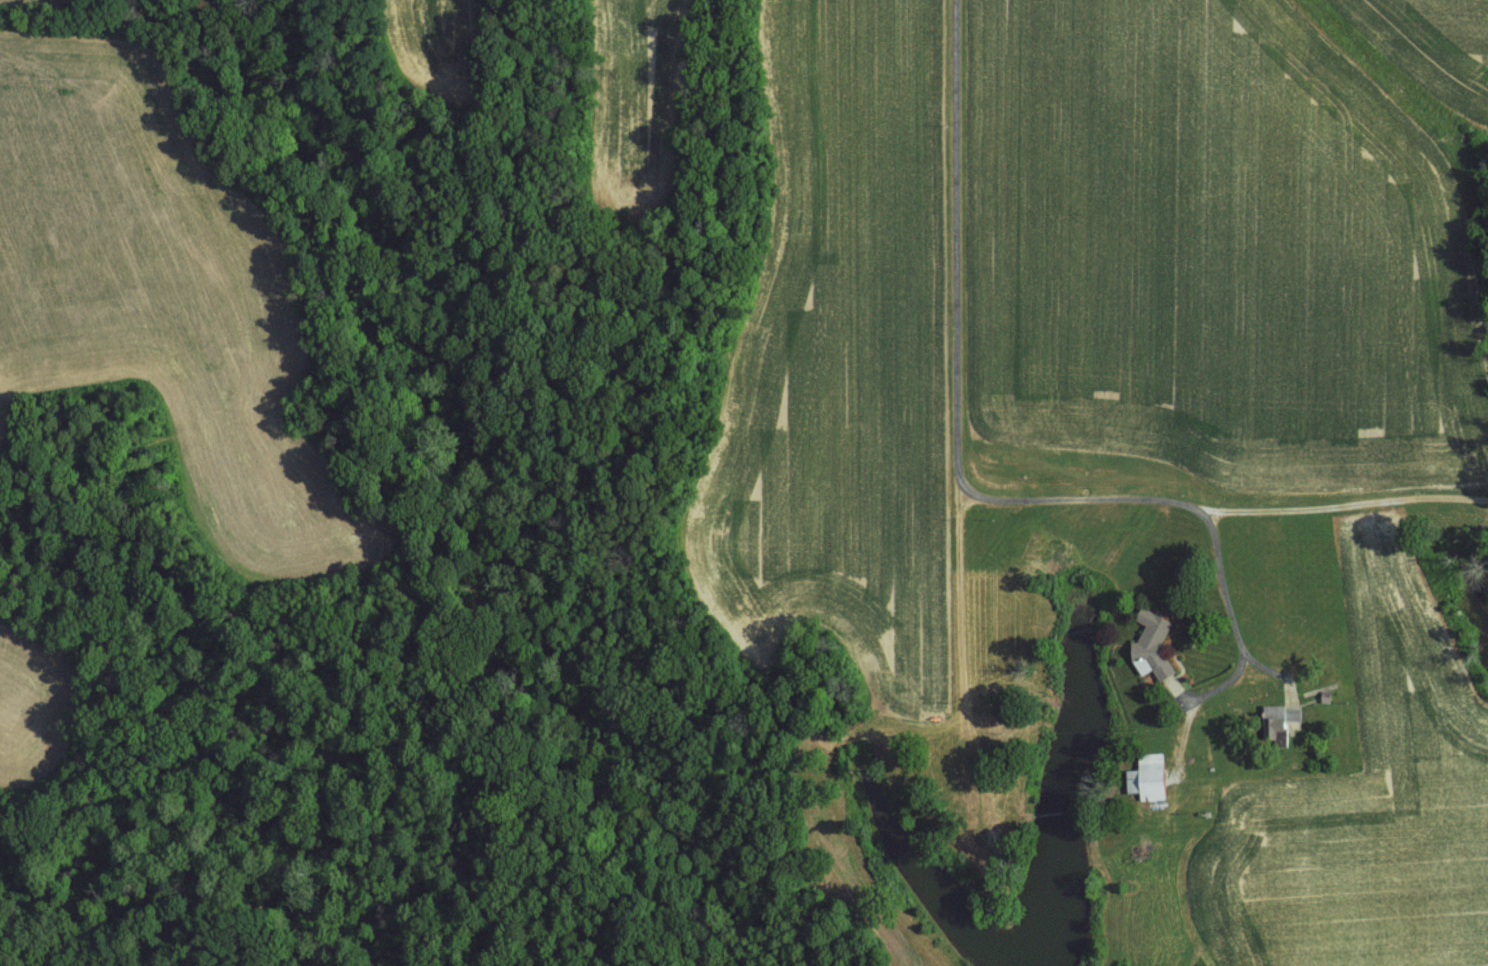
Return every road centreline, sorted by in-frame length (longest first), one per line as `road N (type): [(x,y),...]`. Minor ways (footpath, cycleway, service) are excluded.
road 1 (residential): [(954,0),(953,472),(962,498)]
road 2 (residential): [(962,498),(1183,501),(1210,514),(1245,665),(1206,698)]

